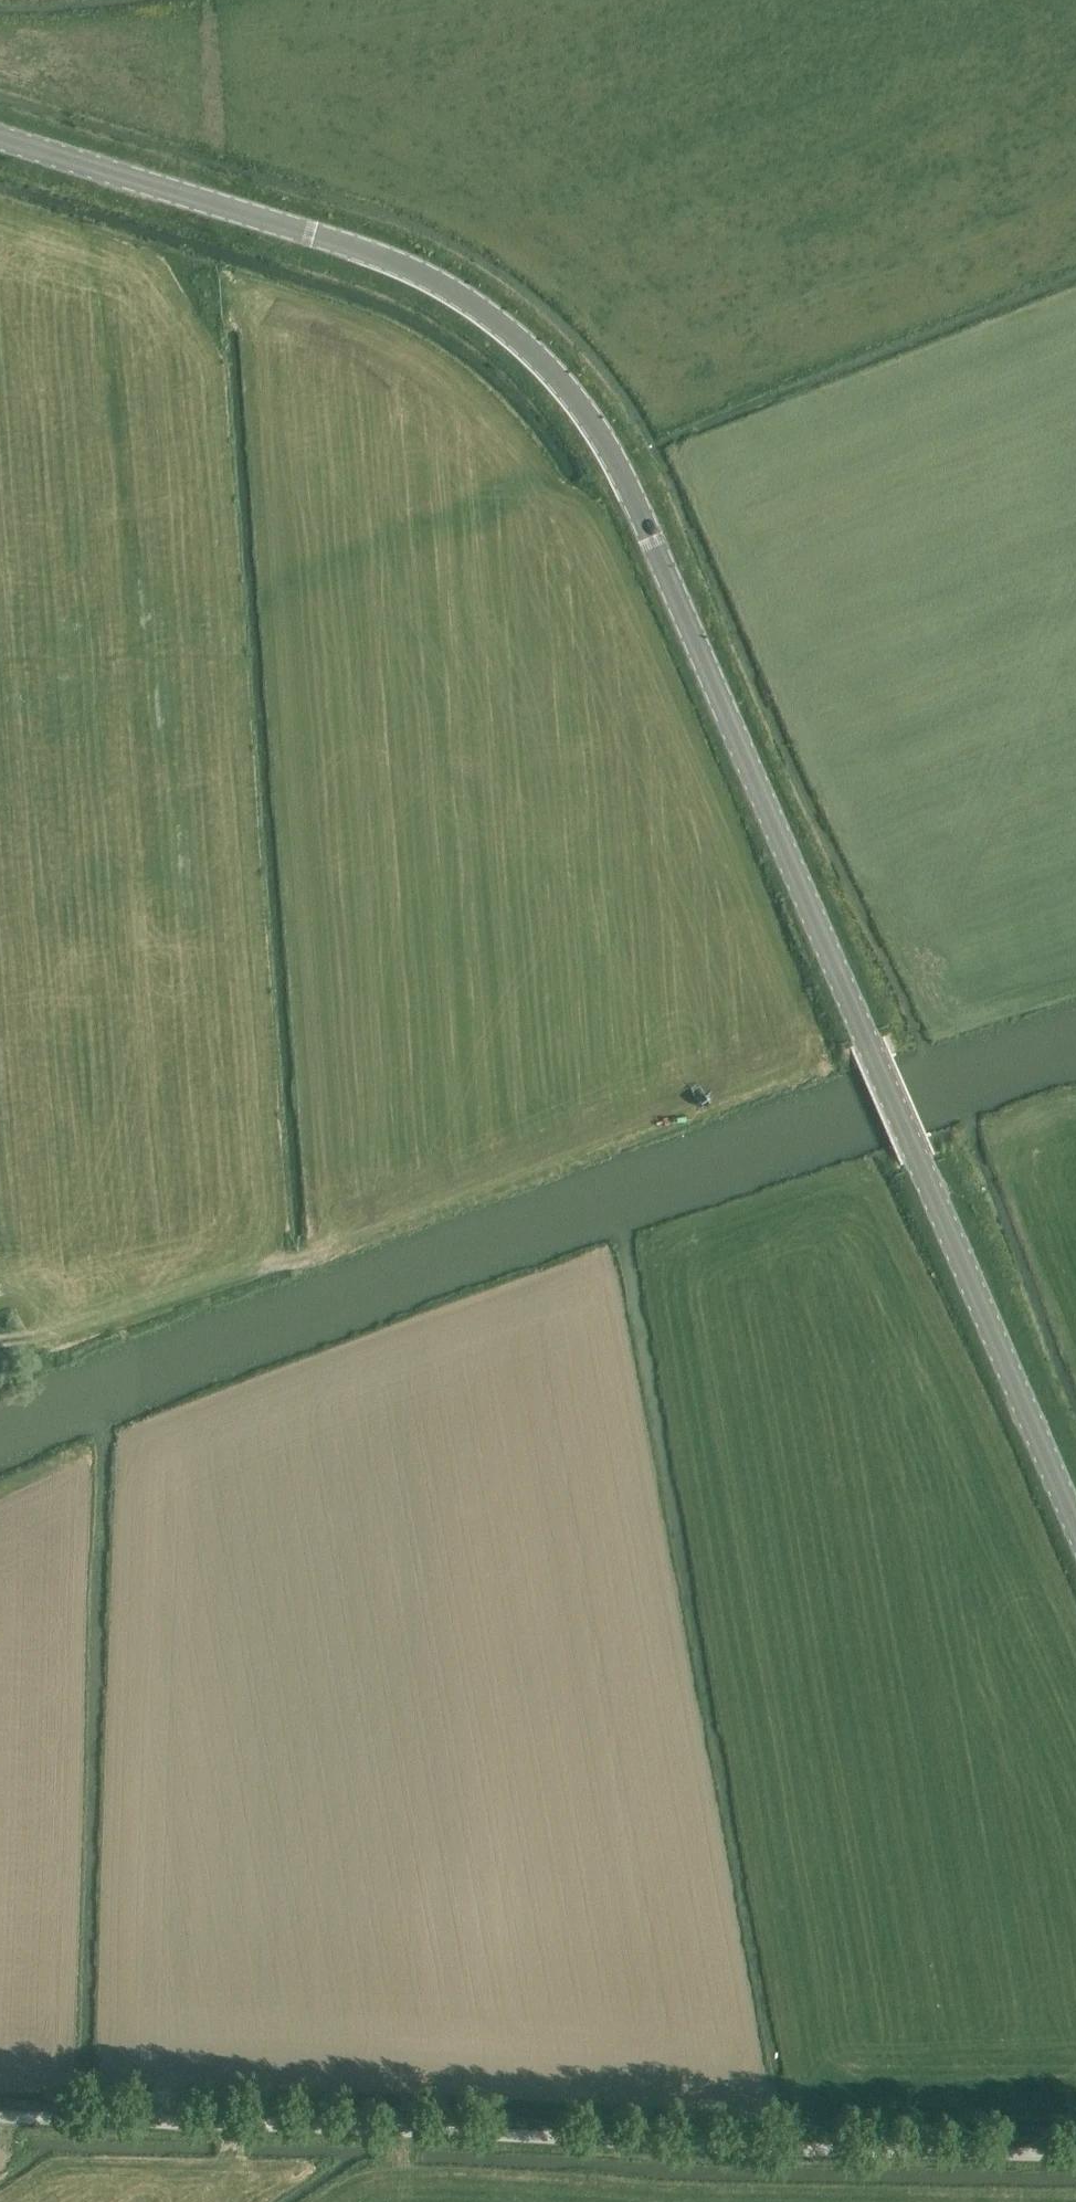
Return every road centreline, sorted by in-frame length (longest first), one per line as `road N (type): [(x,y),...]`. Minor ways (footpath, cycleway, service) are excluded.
road 1 (secondary): [(0,139),(380,257),(435,282),(535,355),(585,411),(621,472),(1075,1523)]
road 2 (unclassified): [(1075,2149),(0,2106)]

